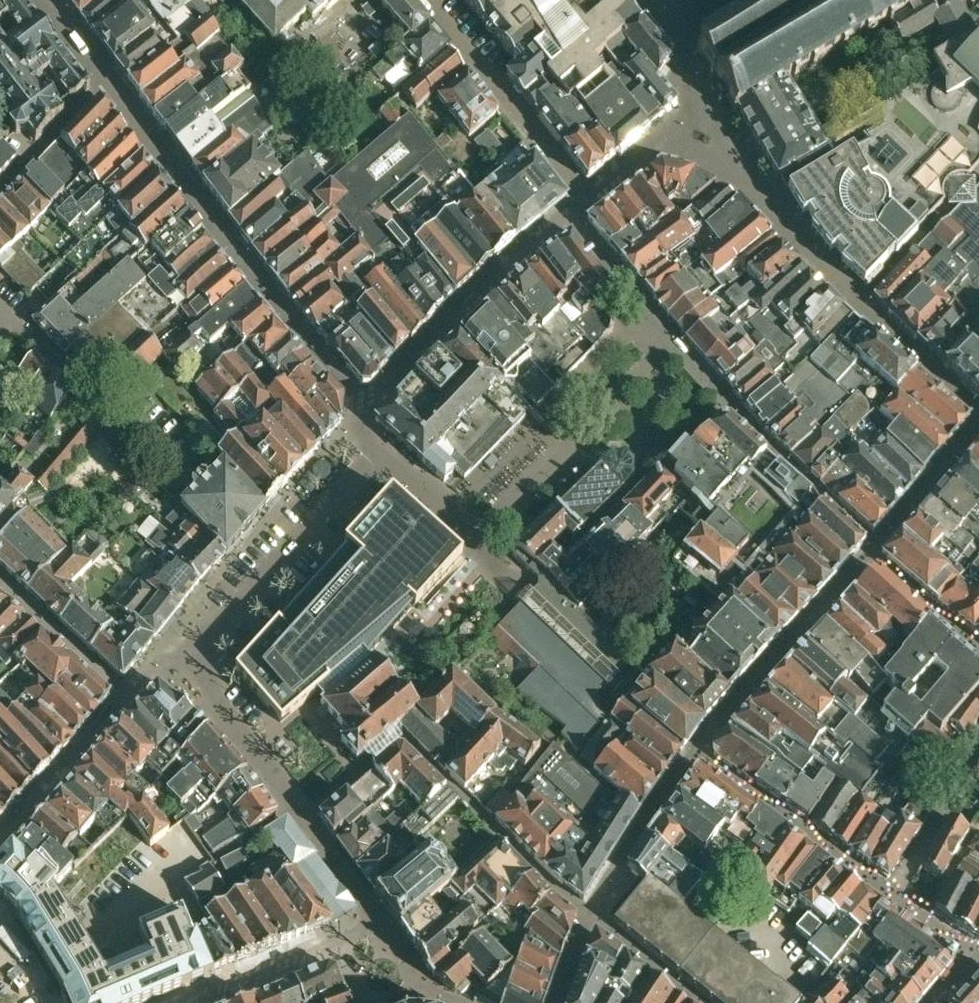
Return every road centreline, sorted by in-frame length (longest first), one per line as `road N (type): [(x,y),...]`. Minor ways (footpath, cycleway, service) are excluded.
road 1 (residential): [(378,925),(207,683),(203,650)]
road 2 (residential): [(203,650),(377,453)]
road 3 (residential): [(587,201),(425,0)]
road 4 (residential): [(198,1002),(378,925)]
road 5 (residential): [(127,697),(0,841)]
road 6 (residential): [(127,697),(0,585)]
road 7 (residential): [(0,192),(107,80)]
road 8 (residential): [(696,1002),(589,913)]
road 9 (residential): [(477,542),(377,453)]

